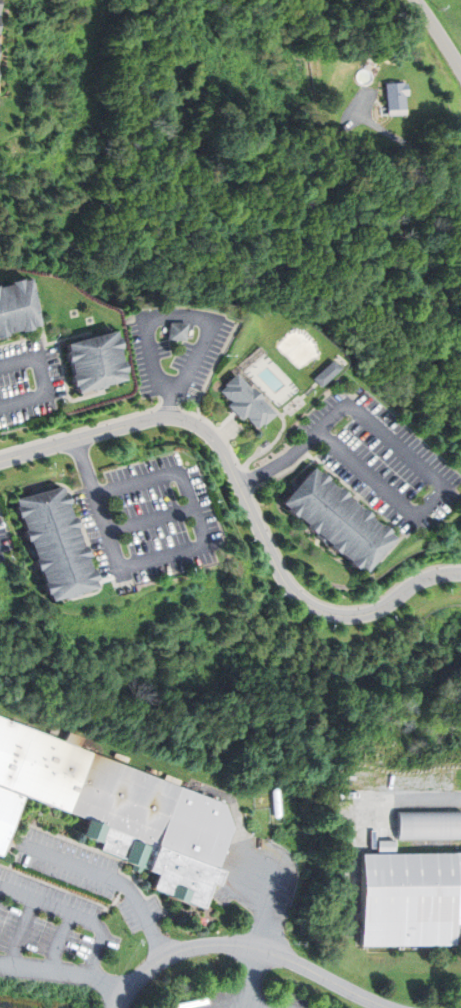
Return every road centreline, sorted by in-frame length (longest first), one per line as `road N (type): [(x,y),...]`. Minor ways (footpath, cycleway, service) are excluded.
road 1 (residential): [(460,573),(423,582),(373,613),(317,609),(283,578),(224,446),(186,419),(159,418),(0,463)]
road 2 (residential): [(120,1007),(158,962),(208,943),(263,950),(389,1007)]

